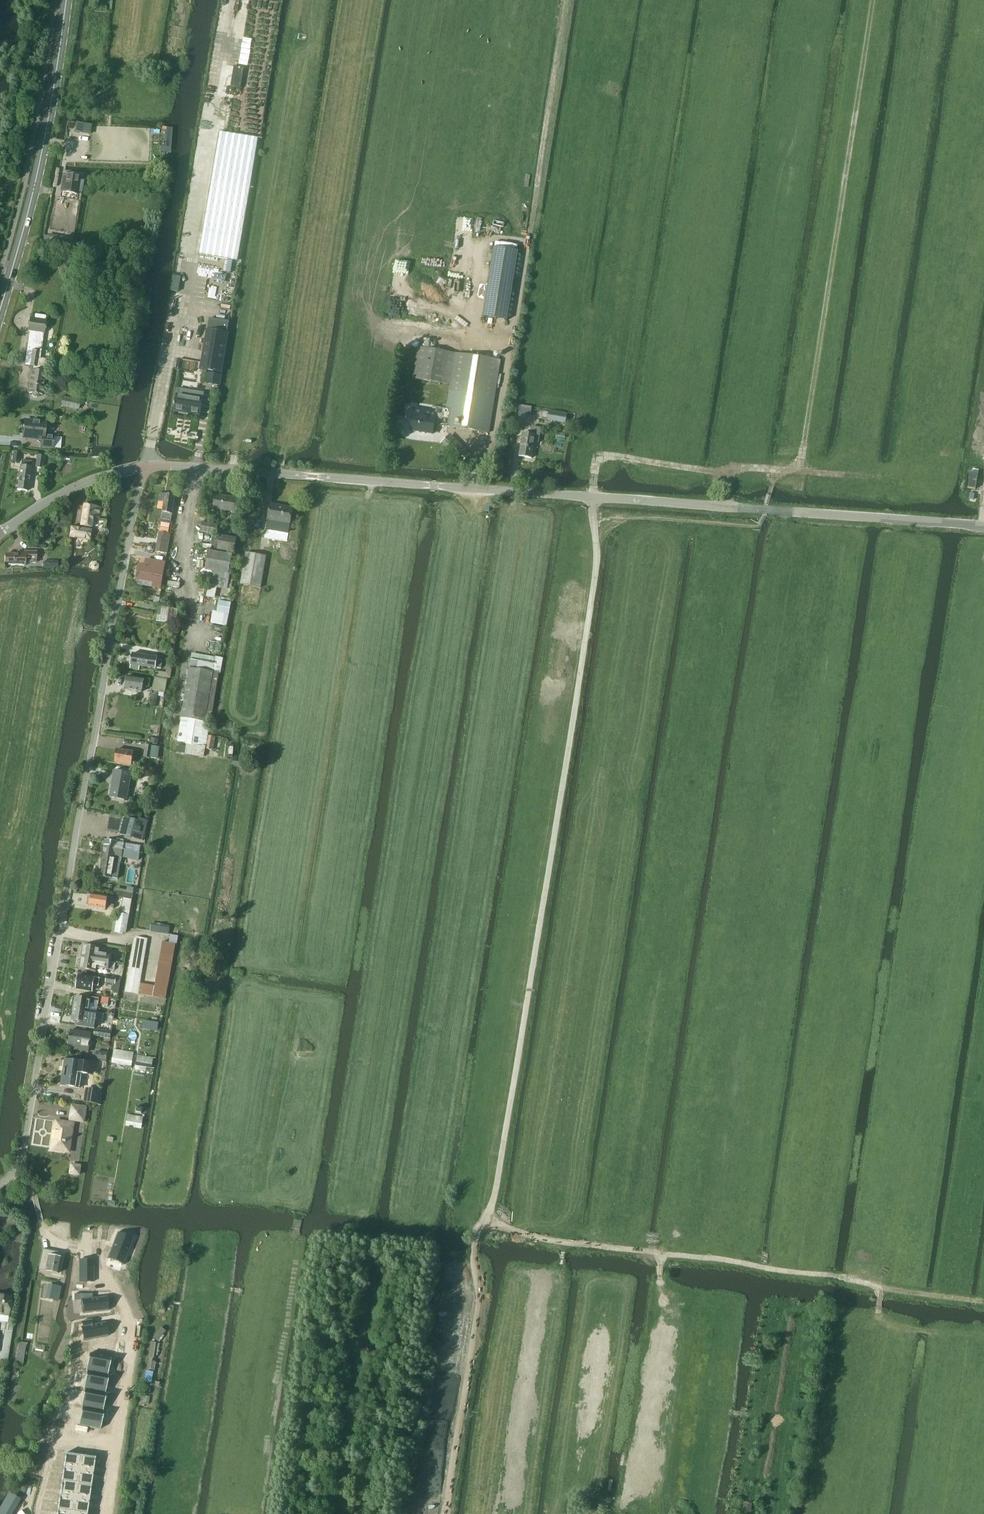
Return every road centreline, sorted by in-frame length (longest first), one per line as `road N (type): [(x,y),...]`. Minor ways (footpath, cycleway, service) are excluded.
road 1 (unclassified): [(983,527),(143,468)]
road 2 (track): [(474,1255),(599,557),(592,499)]
road 3 (unclassified): [(143,468),(22,1149),(0,1185)]
road 4 (track): [(800,463),(874,0)]
road 5 (track): [(878,1313),(880,1284),(547,1239),(480,1220)]
road 6 (secondary): [(0,306),(41,159),(66,0)]
road 7 (track): [(474,1255),(446,1513)]
road 8 (track): [(566,0),(528,242)]
road 9 (residential): [(106,1275),(131,1331),(108,1513)]
road 10 (track): [(726,507),(731,473),(609,455),(597,457),(592,499)]
road 11 (track): [(776,468),(892,469),(908,456),(918,412)]
road 12 (track): [(596,538),(626,515),(759,528)]
road 13 (unclassified): [(0,530),(68,487),(143,468)]

